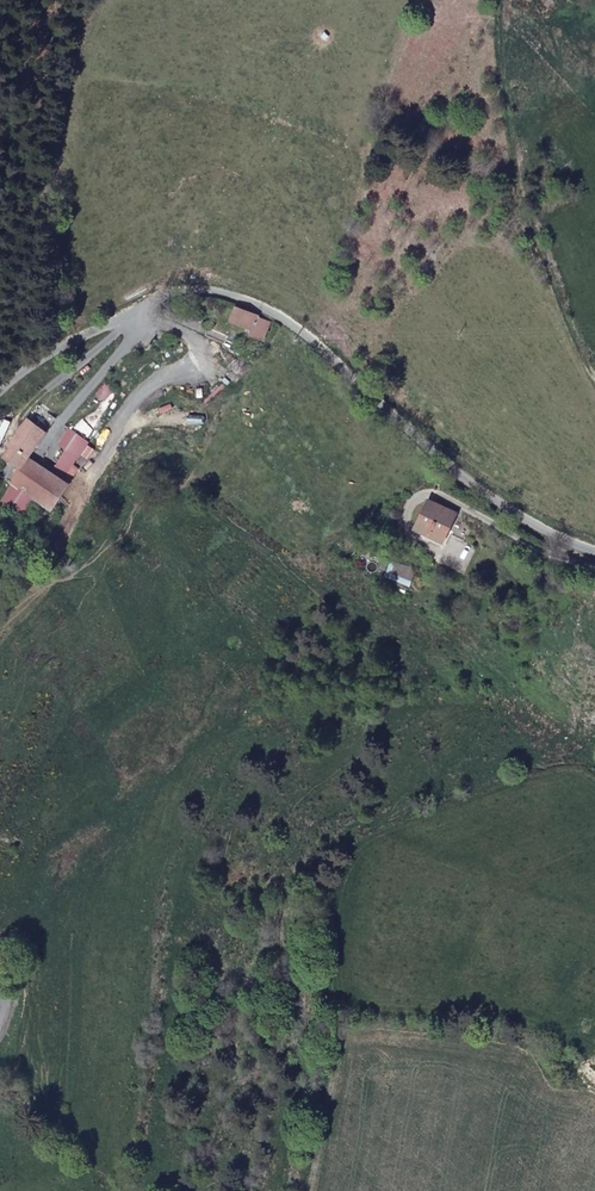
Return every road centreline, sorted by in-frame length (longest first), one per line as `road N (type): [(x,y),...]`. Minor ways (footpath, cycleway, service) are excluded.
road 1 (residential): [(0,401),(26,372),(152,305),(201,293),(247,300),(310,338),(478,493),(594,547)]
road 2 (track): [(510,0),(499,35),(523,203),(594,367)]

